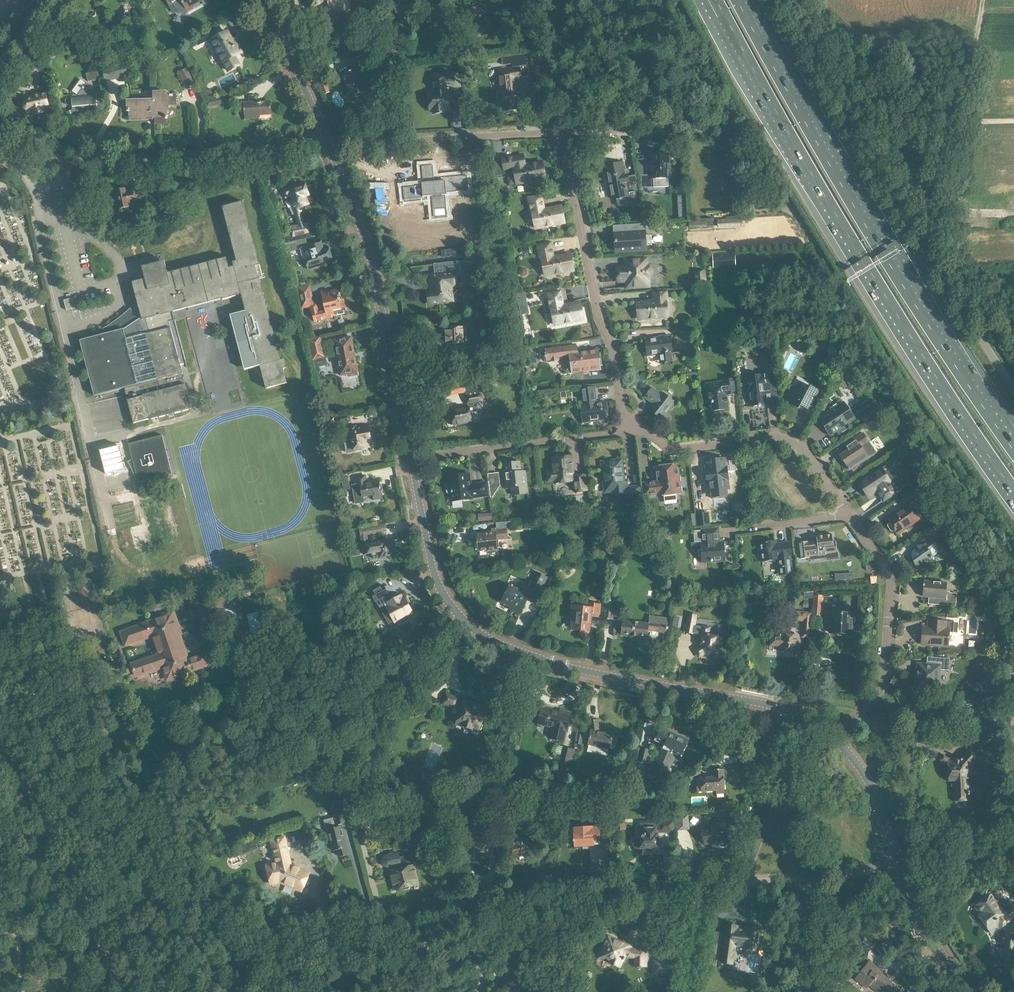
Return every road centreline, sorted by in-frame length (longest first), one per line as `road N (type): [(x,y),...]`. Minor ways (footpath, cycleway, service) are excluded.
road 1 (motorway): [(713,0),(872,281),(1013,492)]
road 2 (motorway): [(1013,444),(865,218),(741,0)]
road 3 (residential): [(819,875),(577,884),(328,936)]
road 4 (unclassified): [(1013,390),(926,257),(786,0)]
road 5 (residential): [(834,739),(789,711),(531,655),(476,631),(456,613)]
road 6 (unclassified): [(0,162),(297,149),(325,137)]
road 7 (residential): [(411,458),(367,245),(329,145)]
road 8 (unclassified): [(456,613),(356,694),(279,718),(246,714),(234,696),(234,647)]
road 9 (residential): [(628,427),(601,316),(572,247),(551,132)]
road 10 (residential): [(847,514),(803,448),(783,440),(676,450),(628,427)]
road 11 (residential): [(834,739),(881,692),(889,621),(891,579),(847,514)]
road 12 (track): [(101,941),(53,828),(0,743)]
road 13 (residential): [(329,145),(551,132)]
road 14 (residential): [(628,427),(411,458)]
road 15 (residential): [(456,613),(435,574),(411,458)]
road 16 (residential): [(325,137),(261,0)]
road 17 (residential): [(966,991),(914,914),(897,860)]
road 18 (residential): [(897,860),(869,781),(834,739)]
road 19 (track): [(926,257),(952,121)]
road 20 (residential): [(551,132),(681,127)]
road 21 (track): [(952,121),(983,0)]

